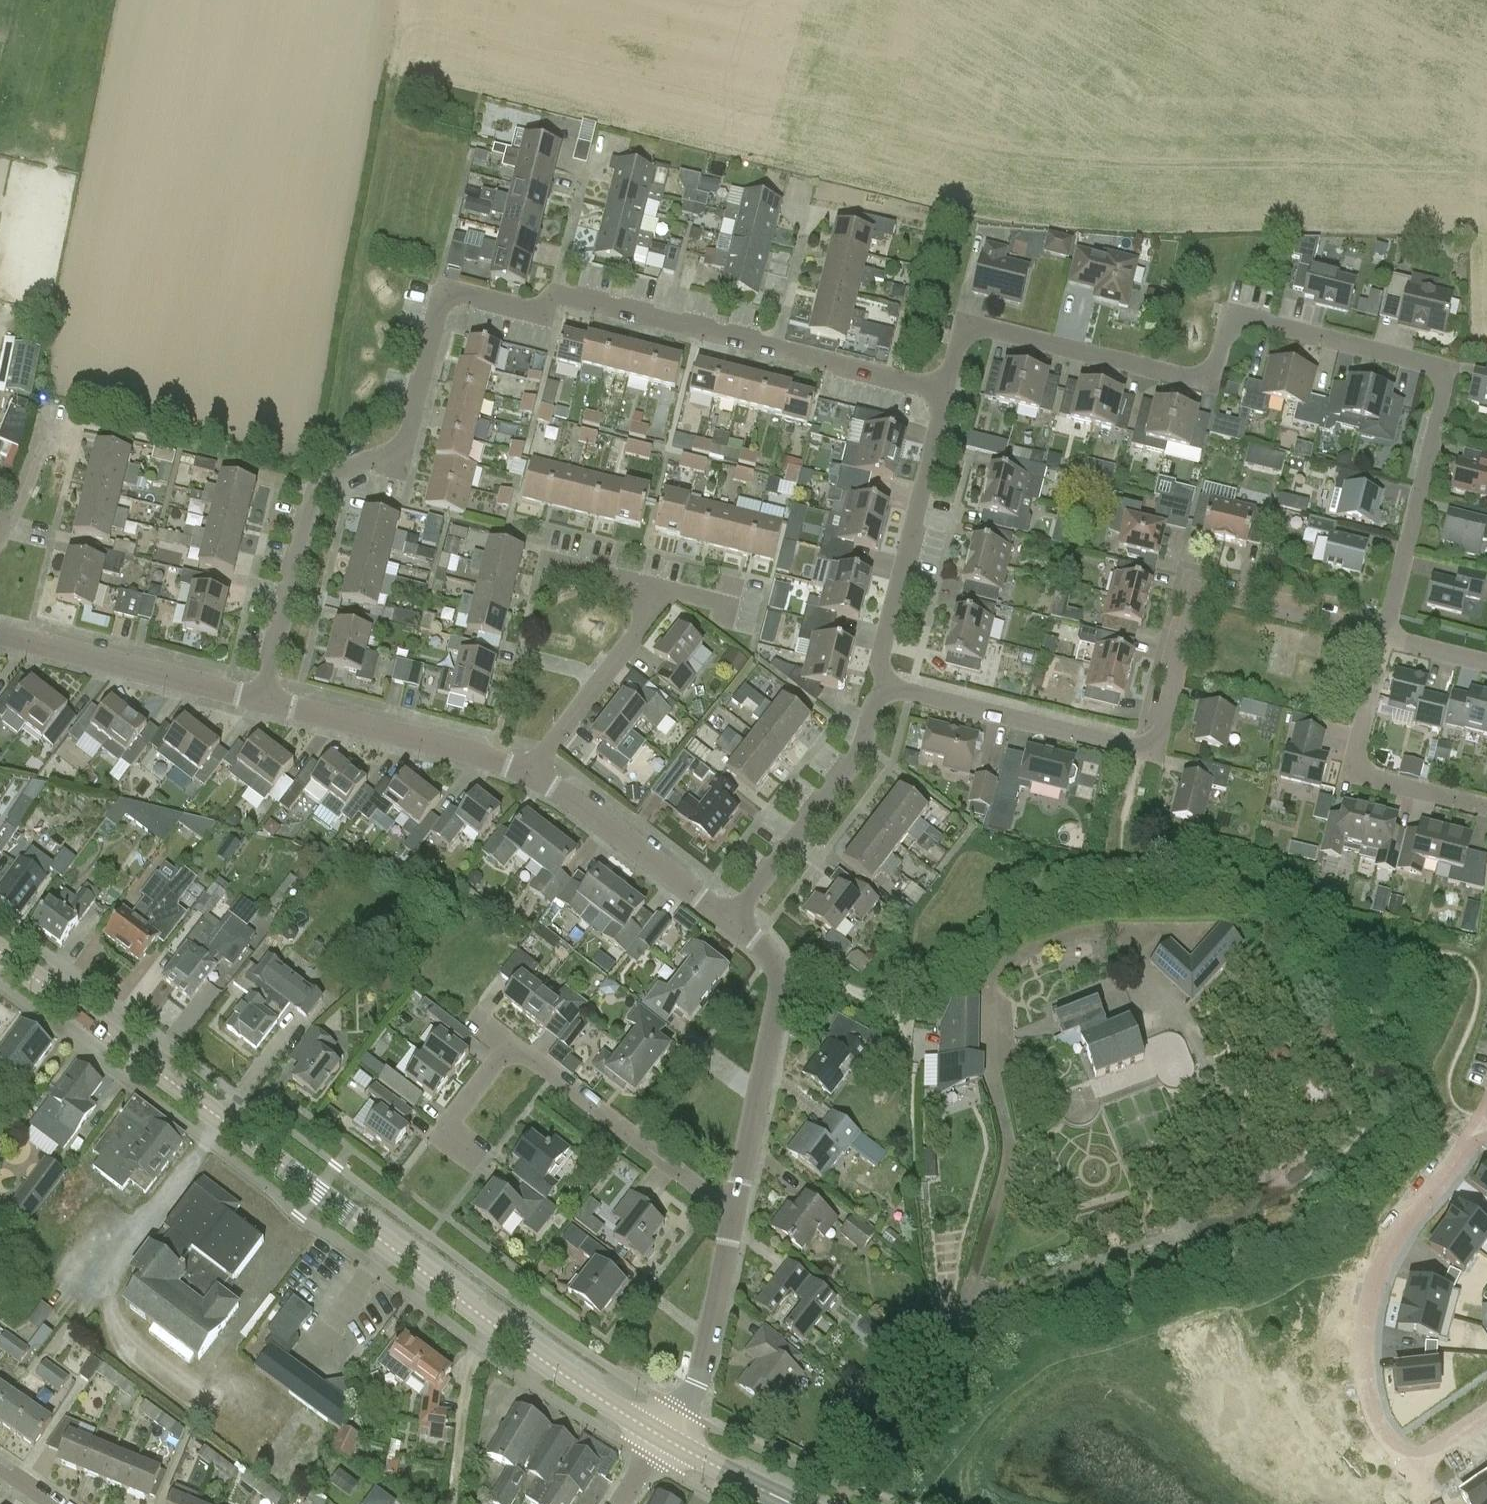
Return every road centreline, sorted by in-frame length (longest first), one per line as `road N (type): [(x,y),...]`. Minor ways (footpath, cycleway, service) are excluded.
road 1 (residential): [(265,698),(319,479),(399,453),(420,409),(446,299),(461,285),(547,304),(563,289),(947,385)]
road 2 (residential): [(1387,634),(1441,403),(1443,381),(1426,366),(1234,322),(1209,378),(1190,380),(962,325),(947,385)]
road 3 (primary): [(667,1439),(581,1389),(0,957)]
road 4 (residential): [(878,682),(1156,748),(1197,588),(1387,634)]
road 5 (residential): [(1483,1127),(1393,1247),(1366,1315),(1375,1429),(1404,1473)]
road 6 (residential): [(738,1216),(776,978),(767,951),(731,920)]
road 7 (residential): [(947,385),(878,682)]
road 8 (residential): [(1486,809),(1350,774),(1387,634)]
road 9 (residential): [(738,1216),(513,1043)]
road 10 (residential): [(731,920),(856,755),(878,682)]
road 11 (residential): [(533,774),(265,698)]
road 12 (residential): [(265,698),(0,632)]
road 13 (residential): [(731,920),(533,774)]
road 14 (residential): [(667,1439),(702,1376),(738,1216)]
road 15 (residential): [(533,774),(672,590)]
road 16 (residential): [(483,1158),(444,1129),(513,1043)]
road 17 (primary): [(796,1503),(667,1439)]
road 18 (residential): [(0,536),(50,431),(72,435)]
road 19 (residential): [(672,590),(543,558)]

